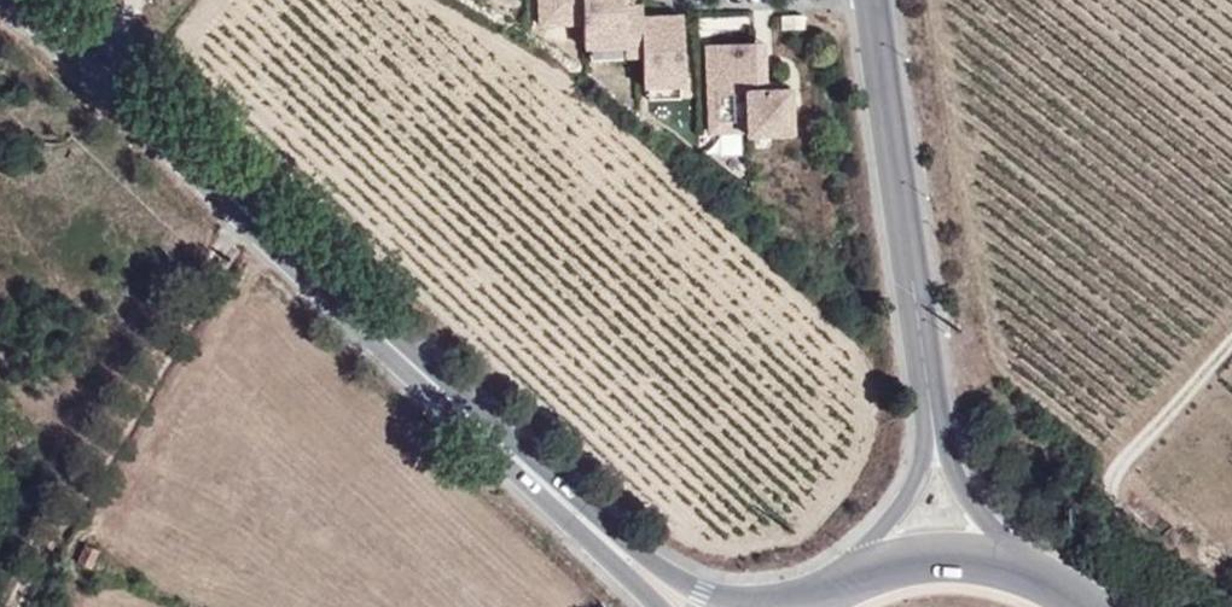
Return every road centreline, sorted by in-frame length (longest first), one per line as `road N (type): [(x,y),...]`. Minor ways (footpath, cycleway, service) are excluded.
road 1 (primary): [(534,476),(28,0)]
road 2 (unclassified): [(928,386),(870,0)]
road 3 (track): [(1216,606),(1109,513),(1124,458),(1231,341)]
road 4 (primary): [(804,605),(701,593),(664,577),(534,476)]
road 5 (unclassified): [(1030,572),(959,485),(928,386)]
road 6 (unclassified): [(928,386),(922,458),(853,576)]
road 7 (primary): [(534,476),(662,606)]
road 8 (primary): [(1030,572),(923,558),(853,576)]

